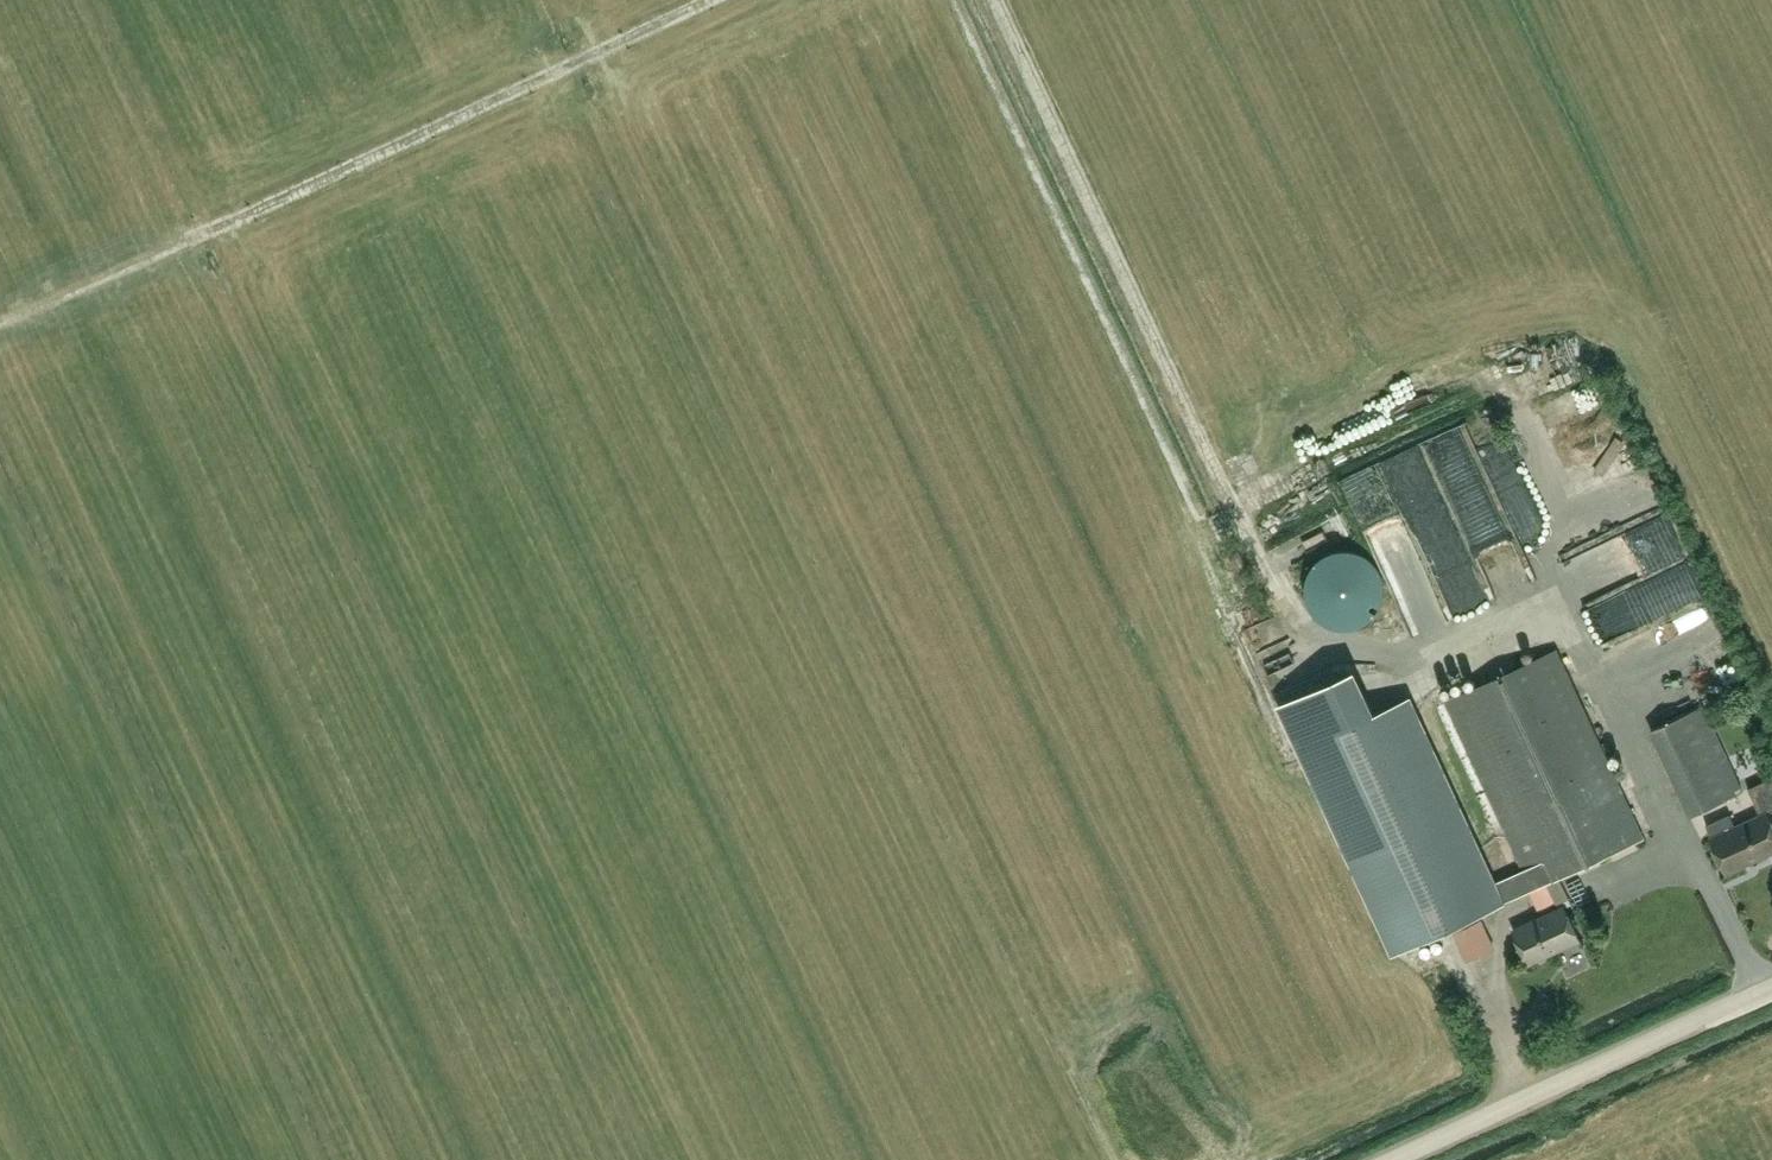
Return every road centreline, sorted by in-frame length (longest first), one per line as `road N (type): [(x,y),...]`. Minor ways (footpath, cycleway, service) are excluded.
road 1 (unclassified): [(1395,1159),(1771,991)]

